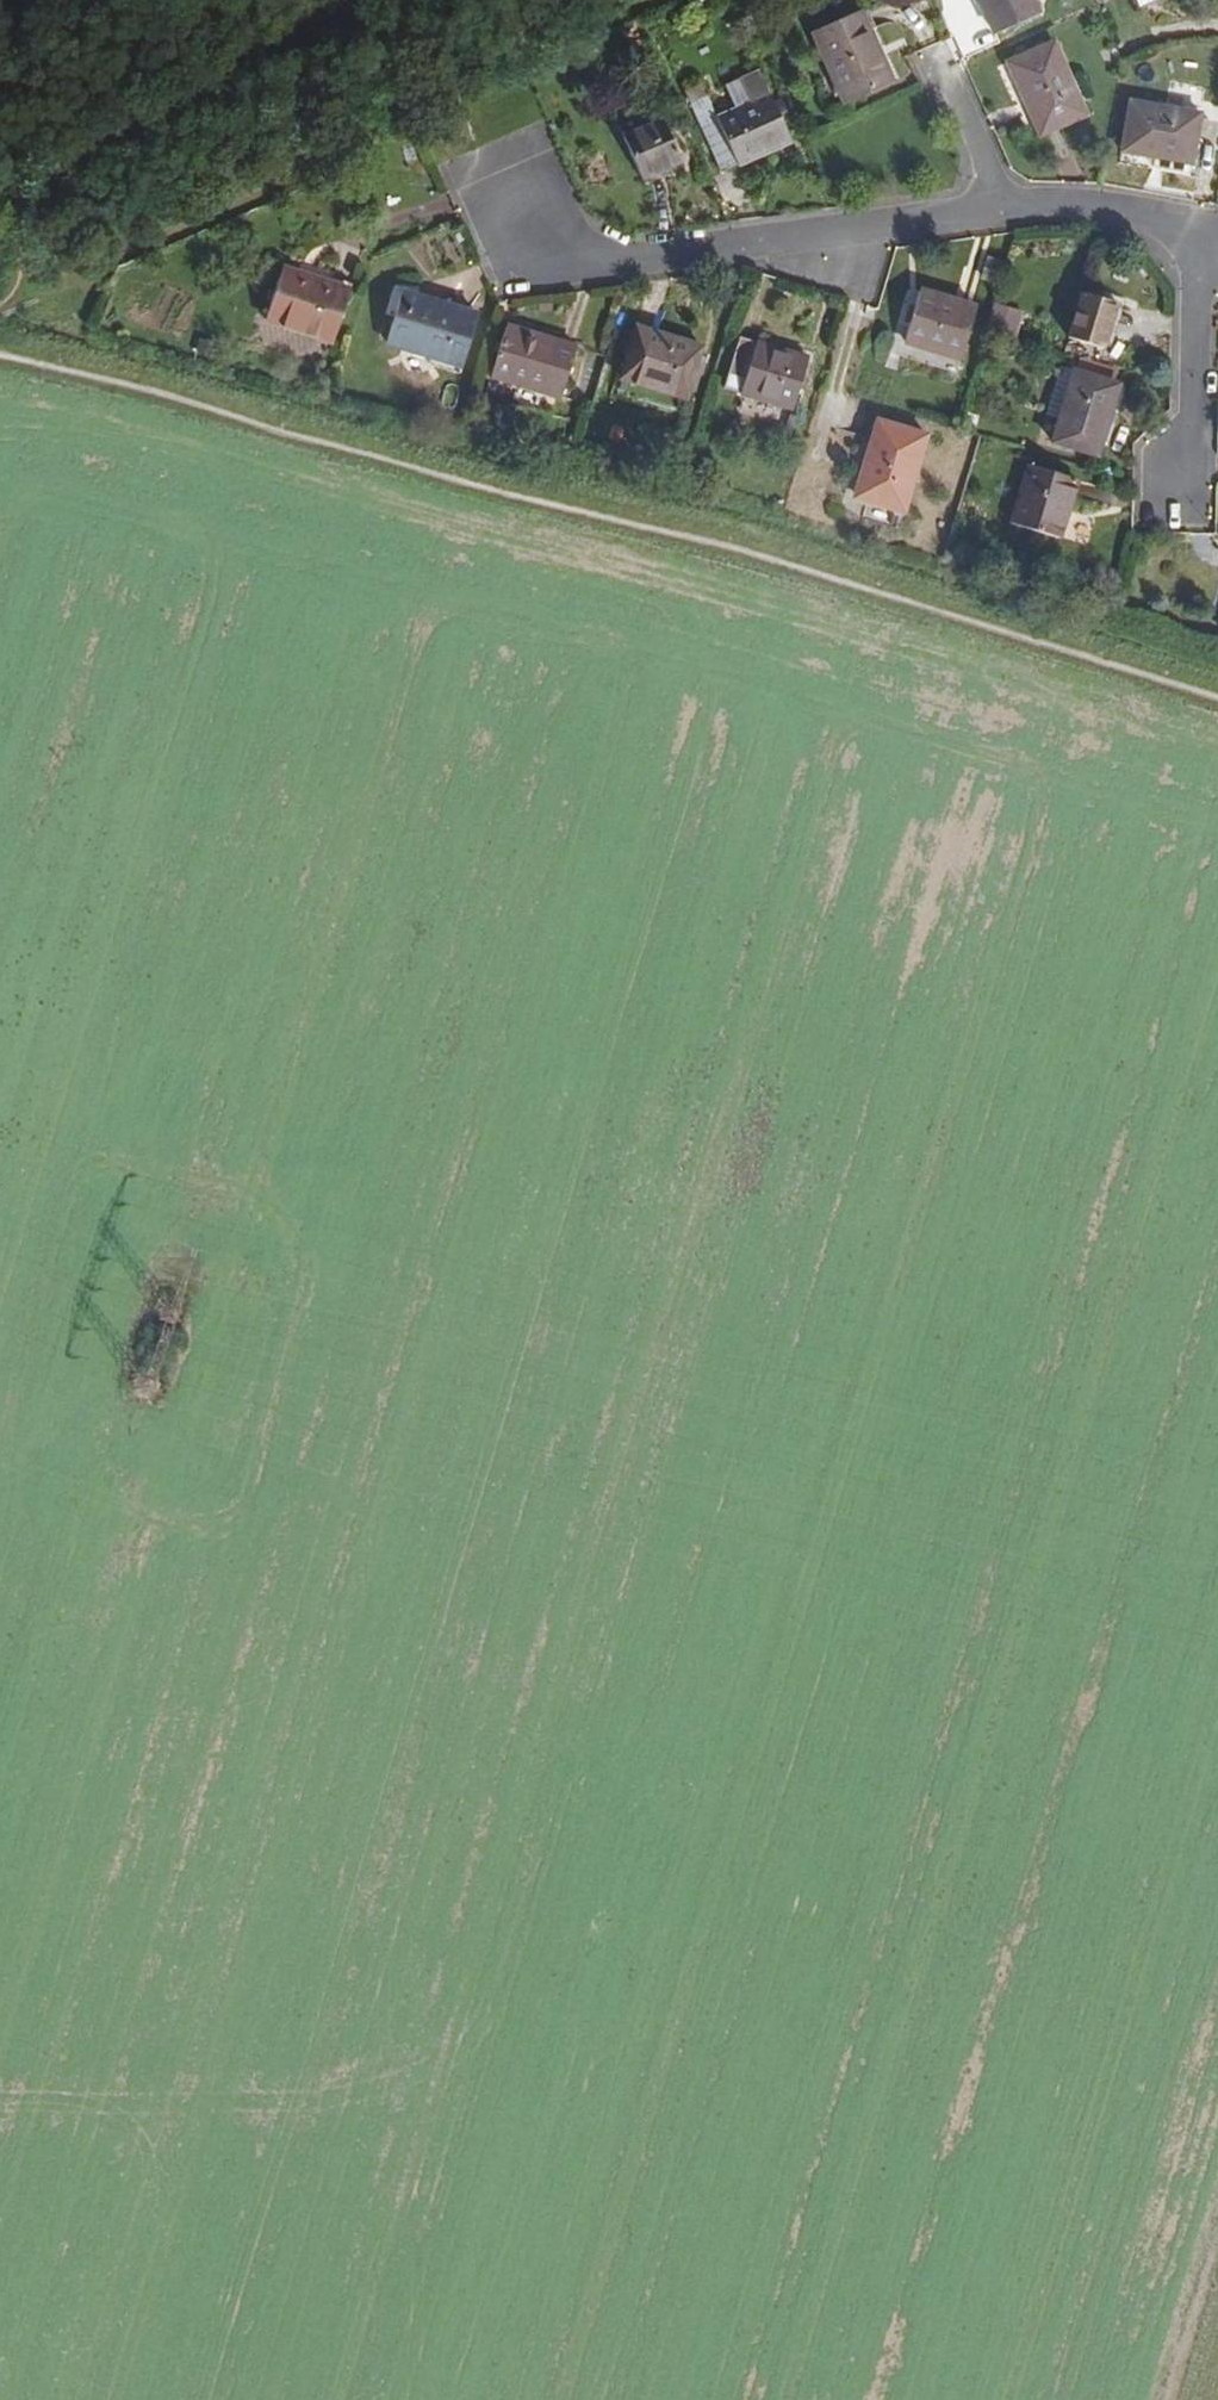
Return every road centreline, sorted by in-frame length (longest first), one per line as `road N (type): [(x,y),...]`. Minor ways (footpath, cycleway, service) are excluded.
road 1 (residential): [(501,183),(526,233),(568,251),(639,257),(998,208)]
road 2 (residential): [(1216,235),(1197,288),(1184,482)]
road 3 (residential): [(998,208),(1096,207),(1216,235)]
road 4 (residential): [(998,208),(988,161),(941,56)]

